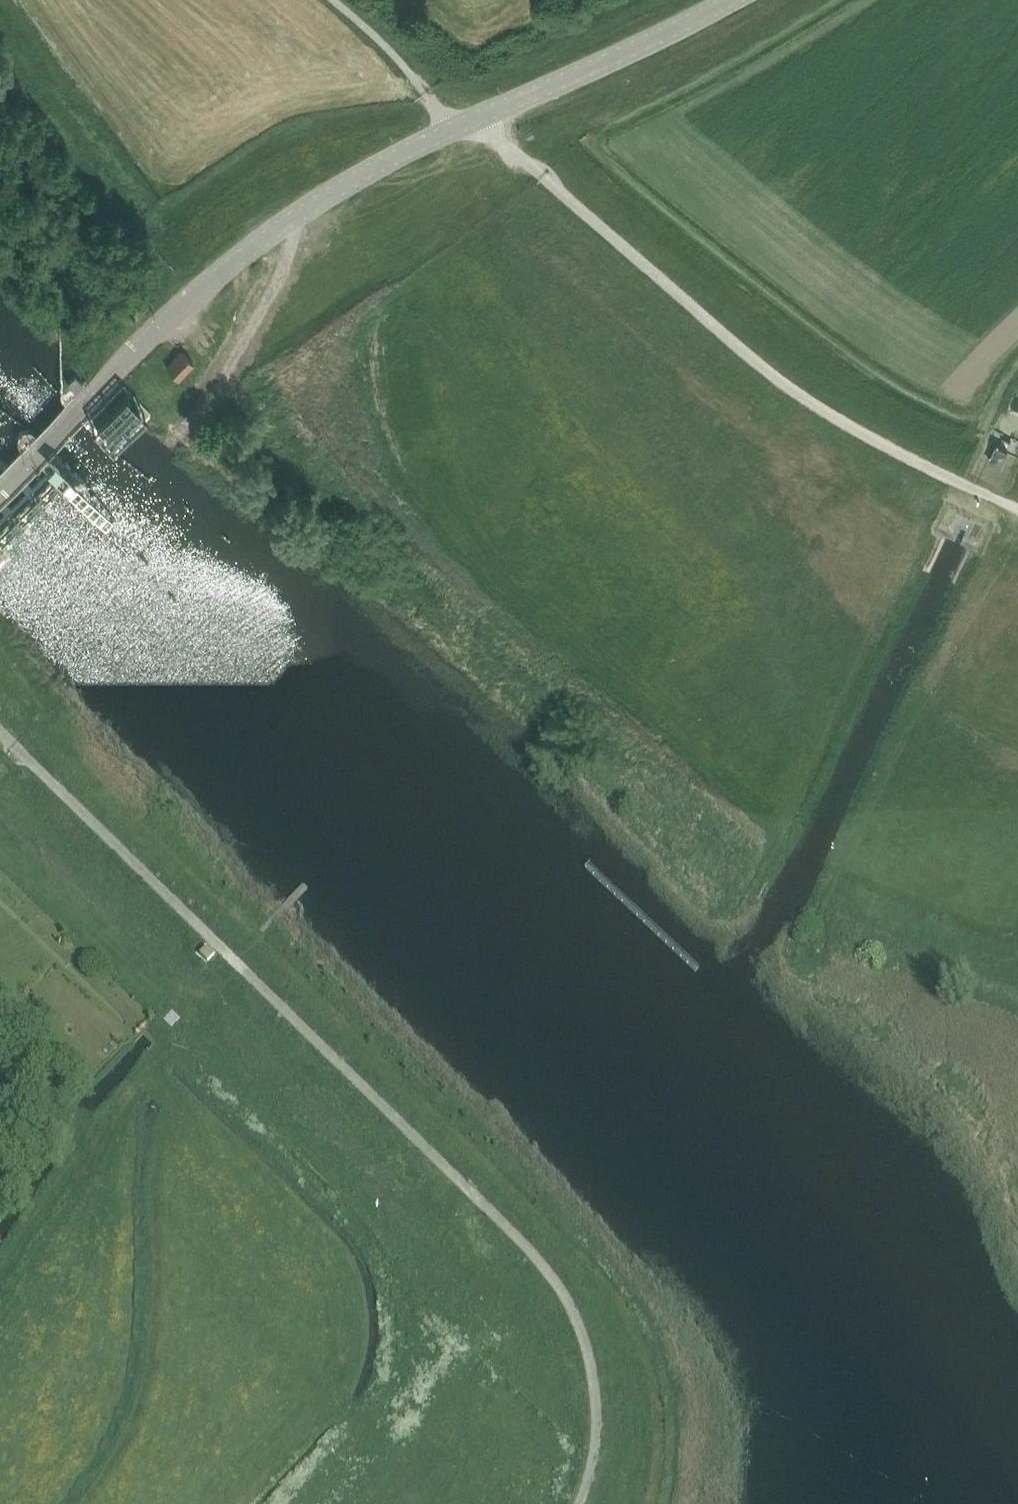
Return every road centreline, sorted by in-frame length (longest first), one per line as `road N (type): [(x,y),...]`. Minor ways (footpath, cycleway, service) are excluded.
road 1 (tertiary): [(0,492),(165,322),(304,211),(462,124),(731,0)]
road 2 (track): [(903,557),(913,522),(980,422)]

